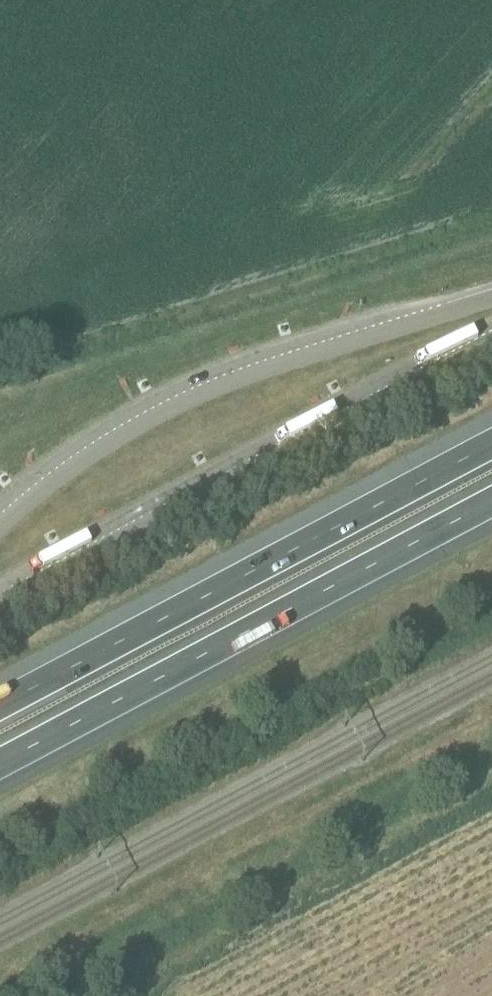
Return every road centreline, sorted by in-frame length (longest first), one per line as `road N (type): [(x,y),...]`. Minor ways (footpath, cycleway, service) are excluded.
road 1 (motorway): [(0,763),(491,502)]
road 2 (motorway): [(491,444),(0,704)]

